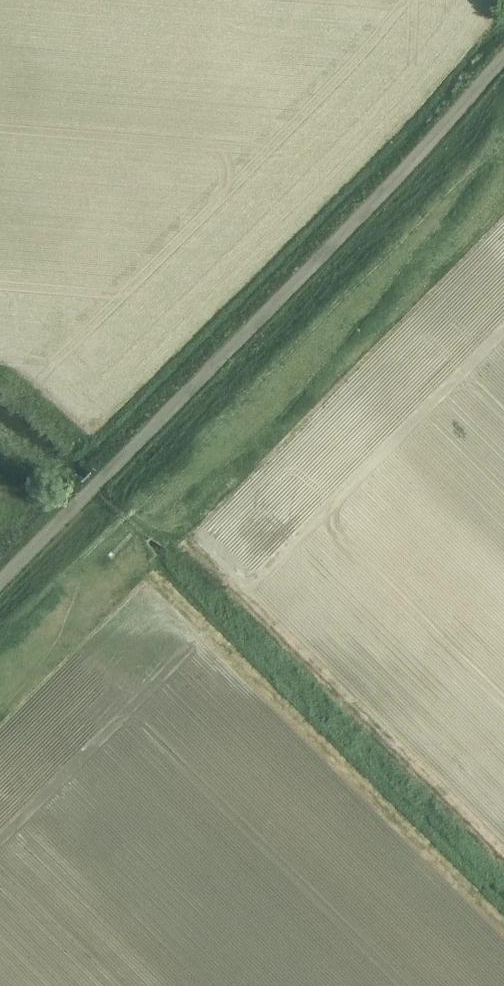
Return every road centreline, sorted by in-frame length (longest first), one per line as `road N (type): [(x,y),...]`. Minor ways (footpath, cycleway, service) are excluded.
road 1 (track): [(503,58),(0,582)]

